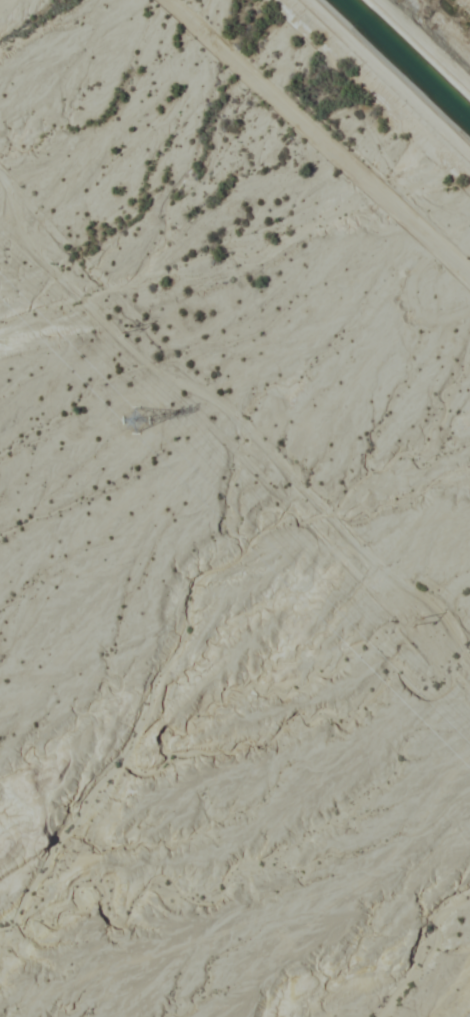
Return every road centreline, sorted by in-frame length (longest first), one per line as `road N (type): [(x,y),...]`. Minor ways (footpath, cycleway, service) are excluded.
road 1 (residential): [(469,266),(186,0)]

